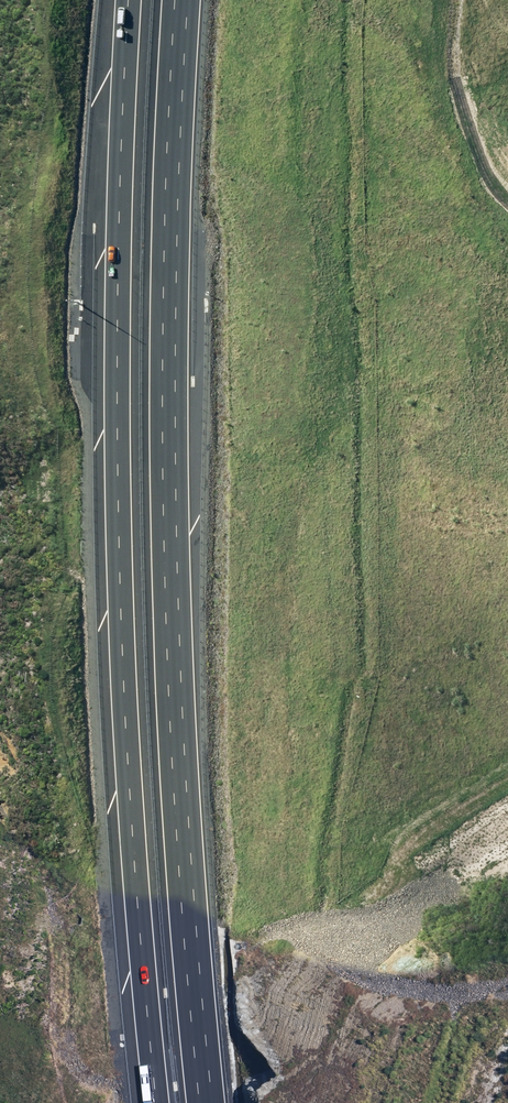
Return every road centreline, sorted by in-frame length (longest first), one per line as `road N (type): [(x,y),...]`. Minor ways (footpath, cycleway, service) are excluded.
road 1 (motorway): [(159,1102),(114,567),(132,0)]
road 2 (motorway): [(184,0),(173,471),(188,865),(208,1102)]

